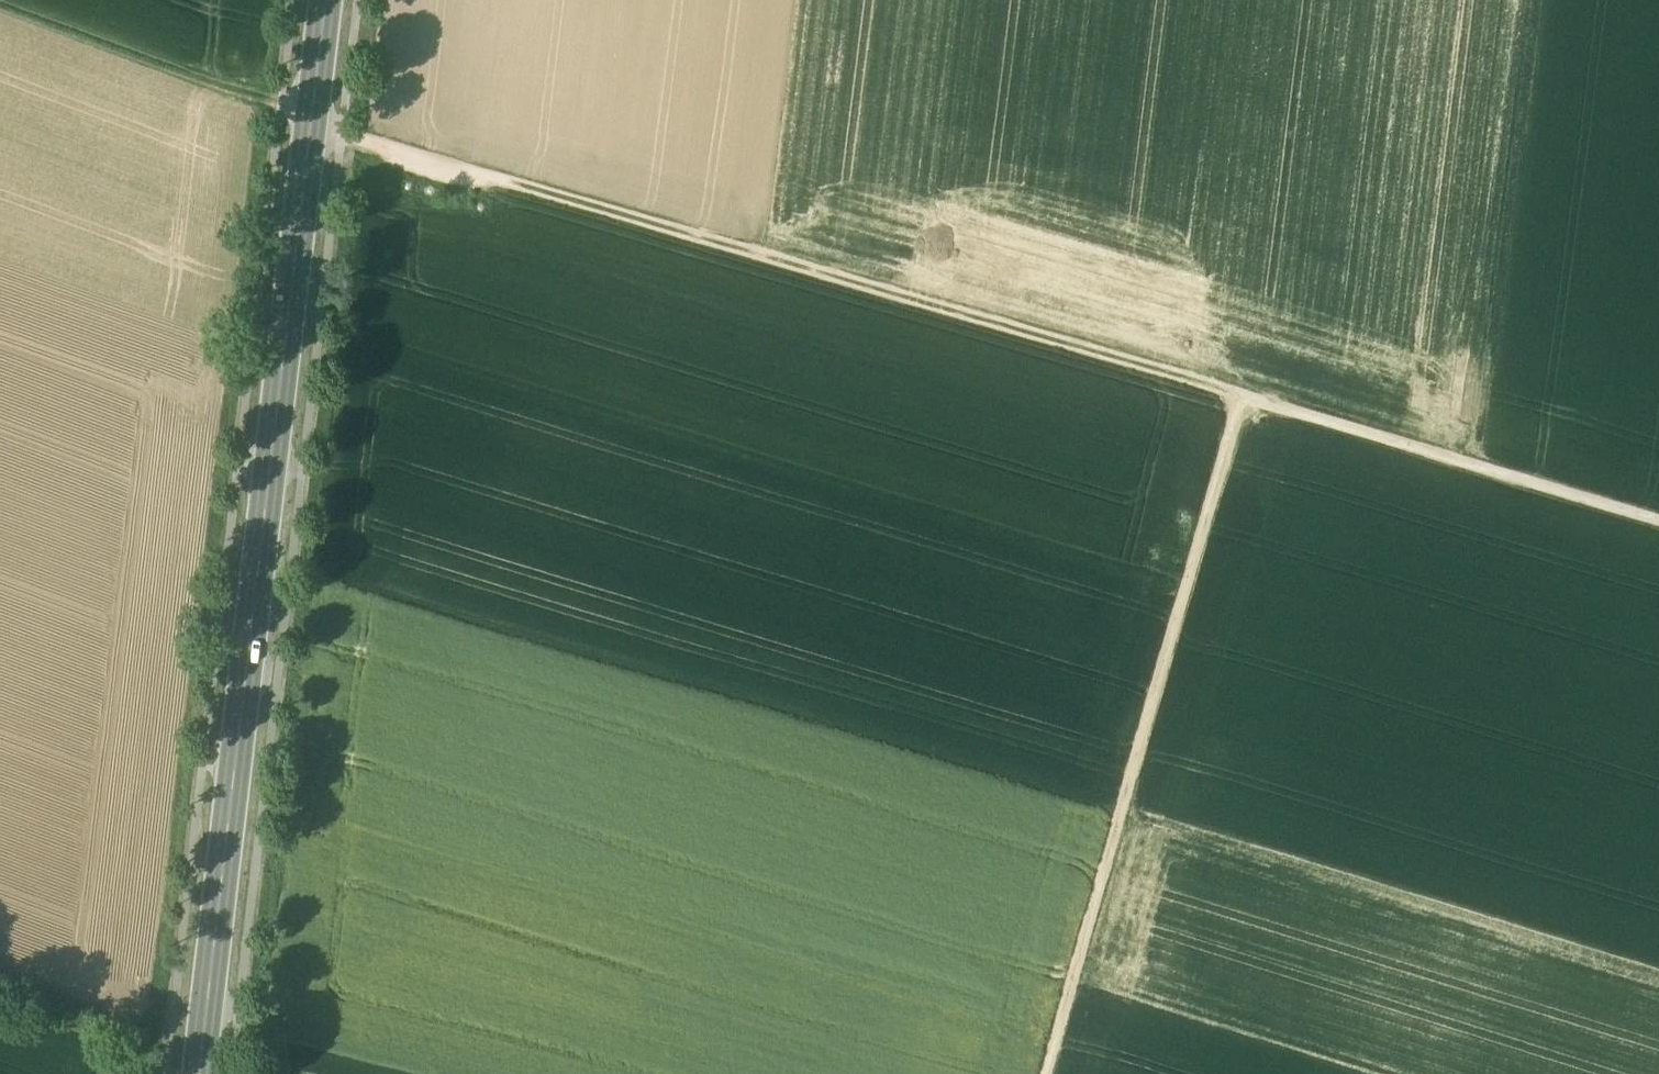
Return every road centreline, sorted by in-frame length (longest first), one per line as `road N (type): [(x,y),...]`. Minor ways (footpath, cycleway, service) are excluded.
road 1 (primary): [(199,1073),(326,0)]
road 2 (track): [(311,121),(537,195),(1260,405)]
road 3 (track): [(1260,405),(1059,1073)]
road 4 (track): [(1260,405),(1658,522)]
road 5 (track): [(311,121),(0,8)]

